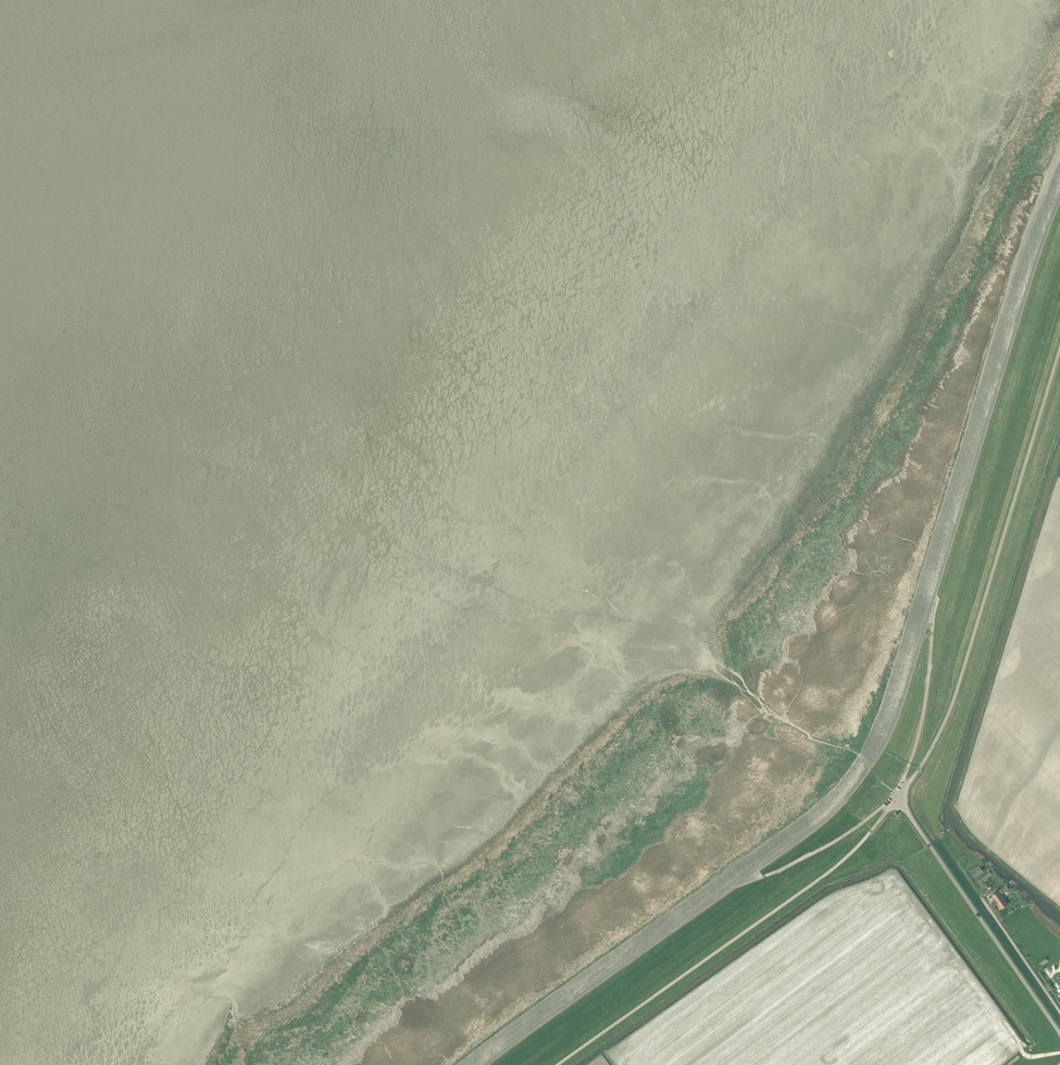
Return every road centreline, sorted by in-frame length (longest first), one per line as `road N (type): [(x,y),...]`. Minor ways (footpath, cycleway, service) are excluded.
road 1 (unclassified): [(897,800),(951,707),(1059,347)]
road 2 (unclassified): [(558,1064),(824,876),(897,800)]
road 3 (unclassified): [(1059,1034),(897,800)]

